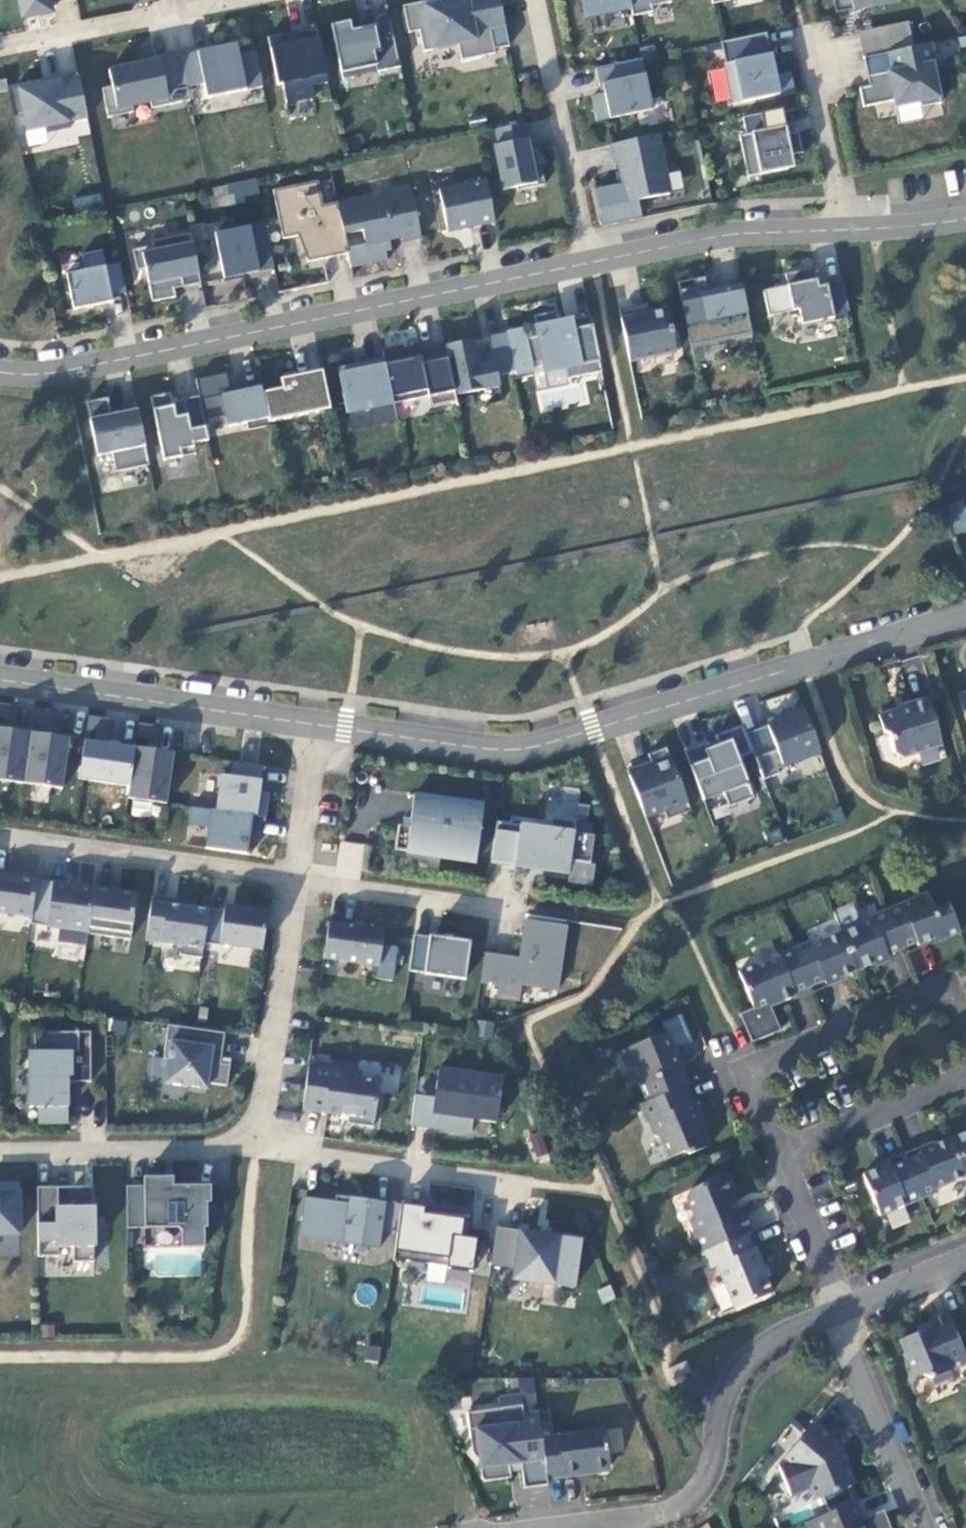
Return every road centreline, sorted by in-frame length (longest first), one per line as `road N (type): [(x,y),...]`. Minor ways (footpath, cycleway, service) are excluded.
road 1 (residential): [(316,723),(510,751),(965,613)]
road 2 (residential): [(0,370),(49,372),(593,263)]
road 3 (residential): [(838,1310),(771,1338),(725,1389),(714,1471),(700,1493),(673,1512),(553,1527)]
road 4 (residential): [(0,680),(316,723)]
road 5 (residential): [(0,839),(295,879)]
road 6 (residential): [(533,0),(593,263)]
road 7 (residential): [(295,879),(258,1146)]
road 8 (residential): [(746,1073),(946,991),(965,1037)]
road 9 (residential): [(518,1184),(258,1146)]
road 10 (residential): [(258,1146),(0,1151)]
road 11 (residential): [(593,263),(738,231),(842,228)]
road 12 (residential): [(926,1527),(838,1310)]
road 13 (residential): [(0,46),(226,0)]
road 14 (residential): [(295,879),(504,909)]
road 15 (residential): [(965,1077),(779,1157)]
road 16 (residential): [(842,228),(808,35)]
road 17 (residential): [(838,1310),(779,1157)]
road 18 (residential): [(316,723),(295,879)]
road 19 (residential): [(838,1310),(965,1253)]
road 20 (residential): [(842,228),(965,218)]

